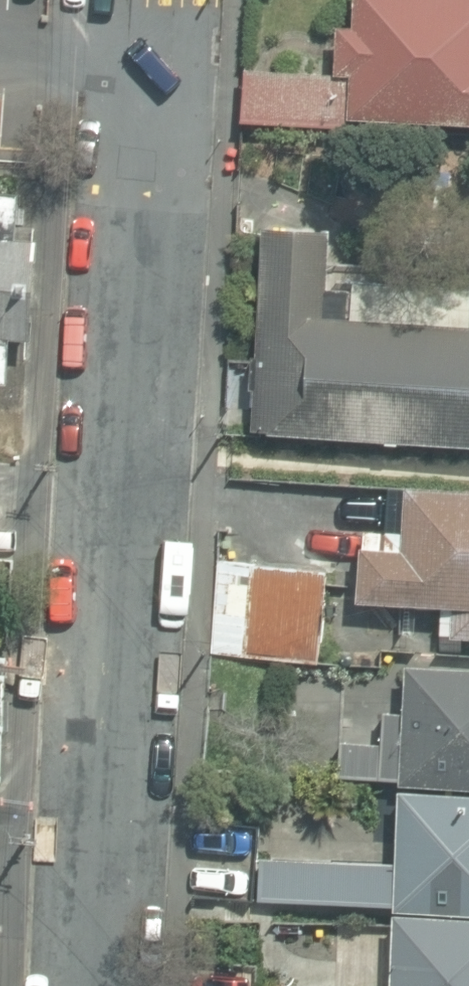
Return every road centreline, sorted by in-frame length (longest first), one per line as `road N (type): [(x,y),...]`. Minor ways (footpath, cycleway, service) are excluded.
road 1 (residential): [(86,985),(133,32)]

